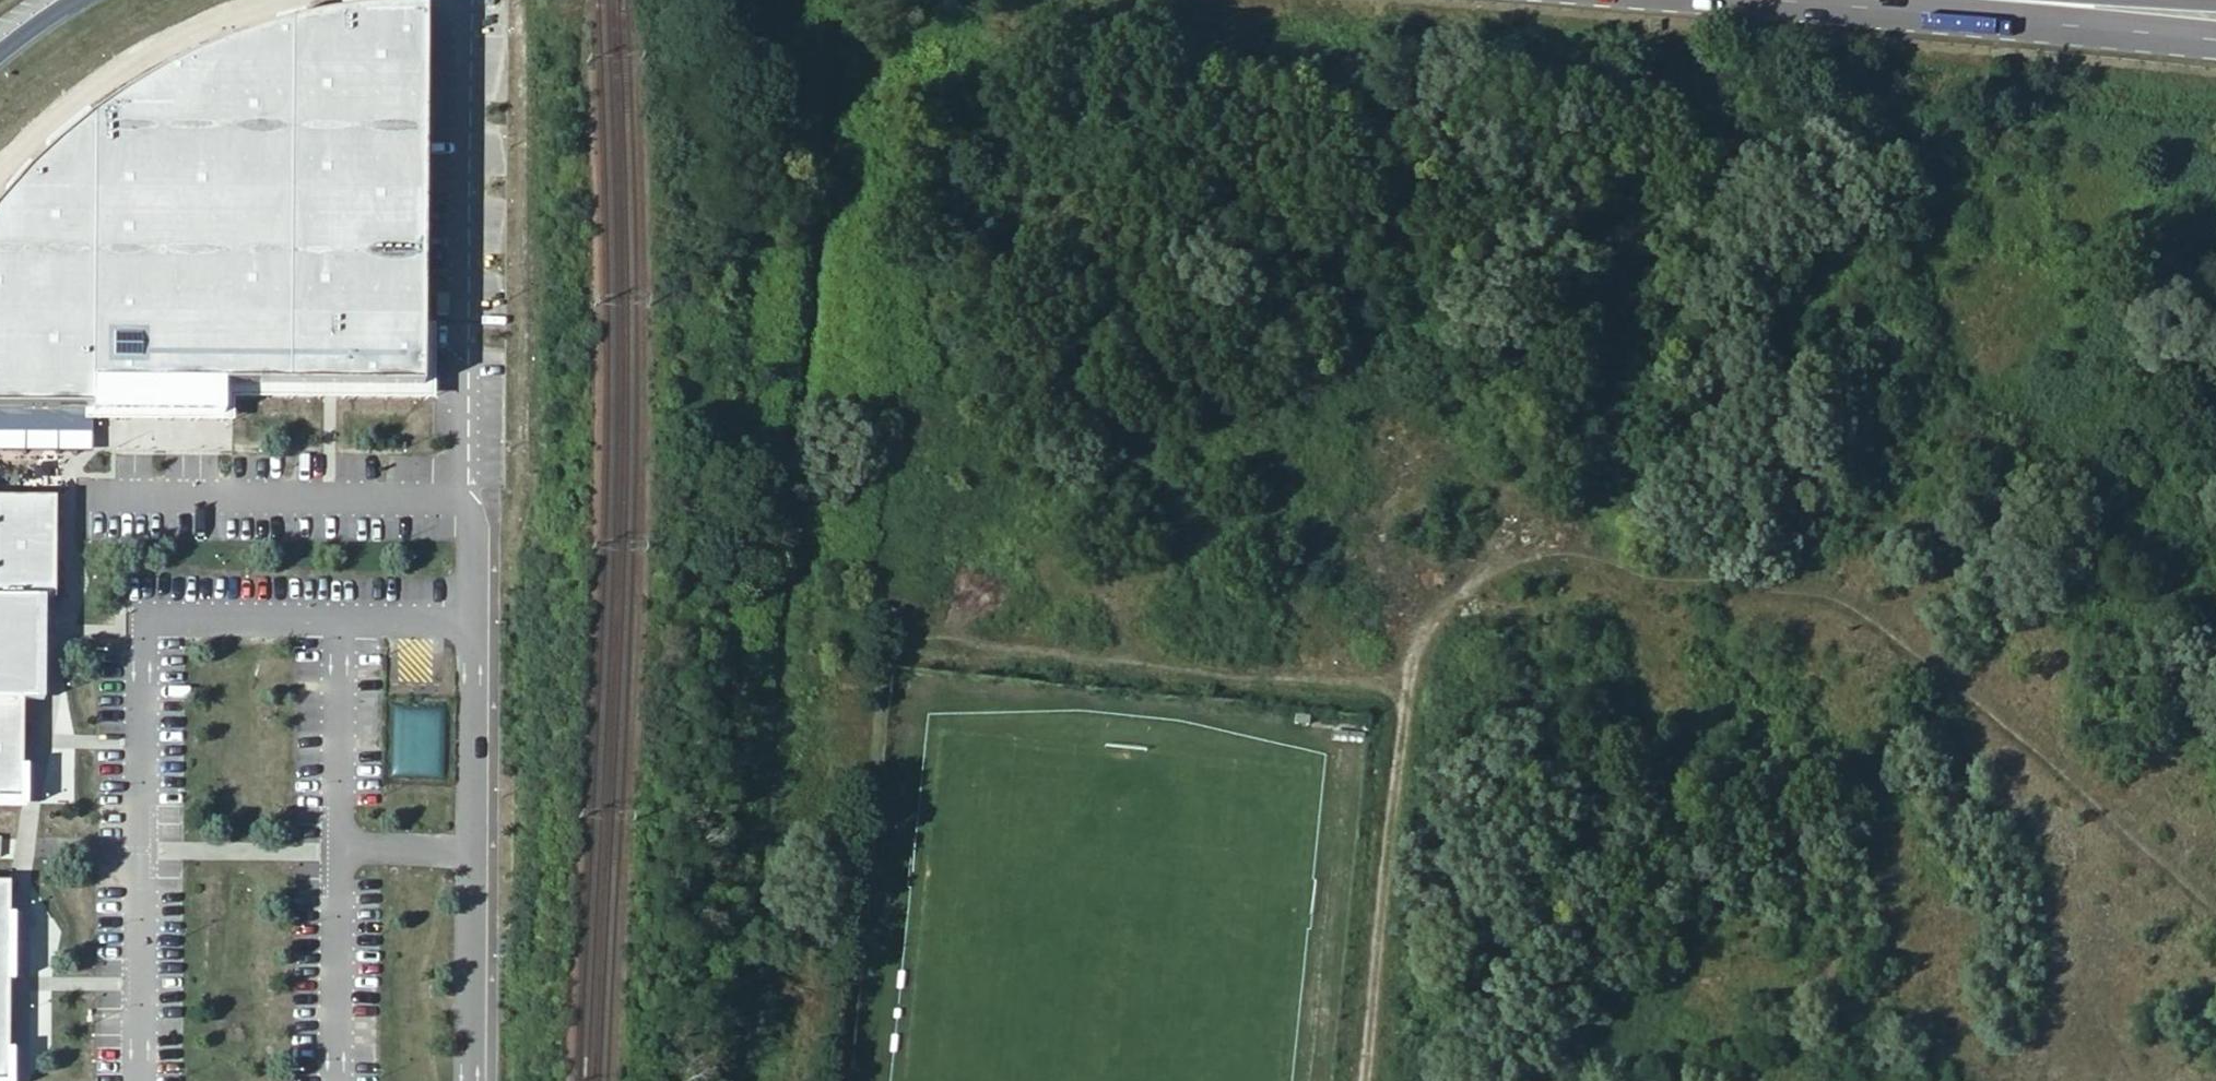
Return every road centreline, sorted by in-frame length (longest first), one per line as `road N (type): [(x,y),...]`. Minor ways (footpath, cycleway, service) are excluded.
road 1 (track): [(2215,921),(1928,652),(1772,568),(1519,540),(1440,580),(1414,641),(1363,1080)]
road 2 (unclassified): [(471,1080),(473,512),(455,497)]
road 3 (primary): [(2215,20),(1963,0)]

